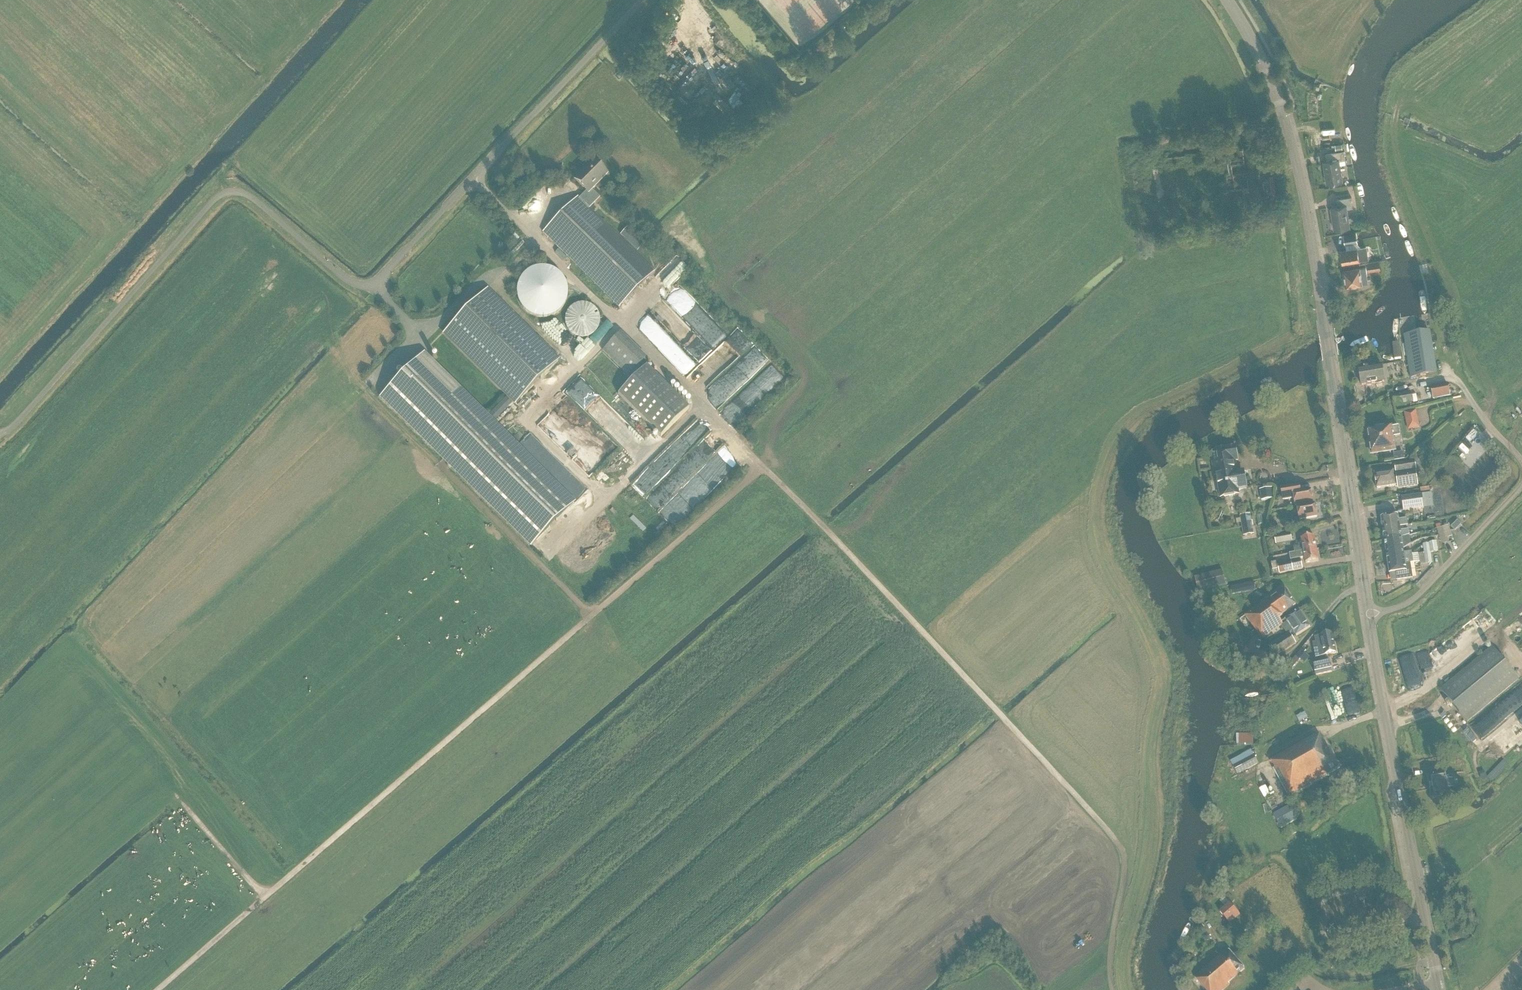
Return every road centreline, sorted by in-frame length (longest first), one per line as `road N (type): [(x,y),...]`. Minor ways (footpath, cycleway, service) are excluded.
road 1 (unclassified): [(0,431),(224,192),(247,195),(348,280),(375,284),(643,0)]
road 2 (track): [(761,467),(157,989)]
road 3 (track): [(761,467),(1116,840),(1124,872),(1112,989)]
road 4 (secondary): [(1369,614),(1296,155),(1268,72),(1227,0)]
road 5 (secondary): [(1440,989),(1369,614)]
road 6 (unclassified): [(1521,485),(1418,595),(1369,614)]
road 7 (track): [(265,896),(175,794)]

